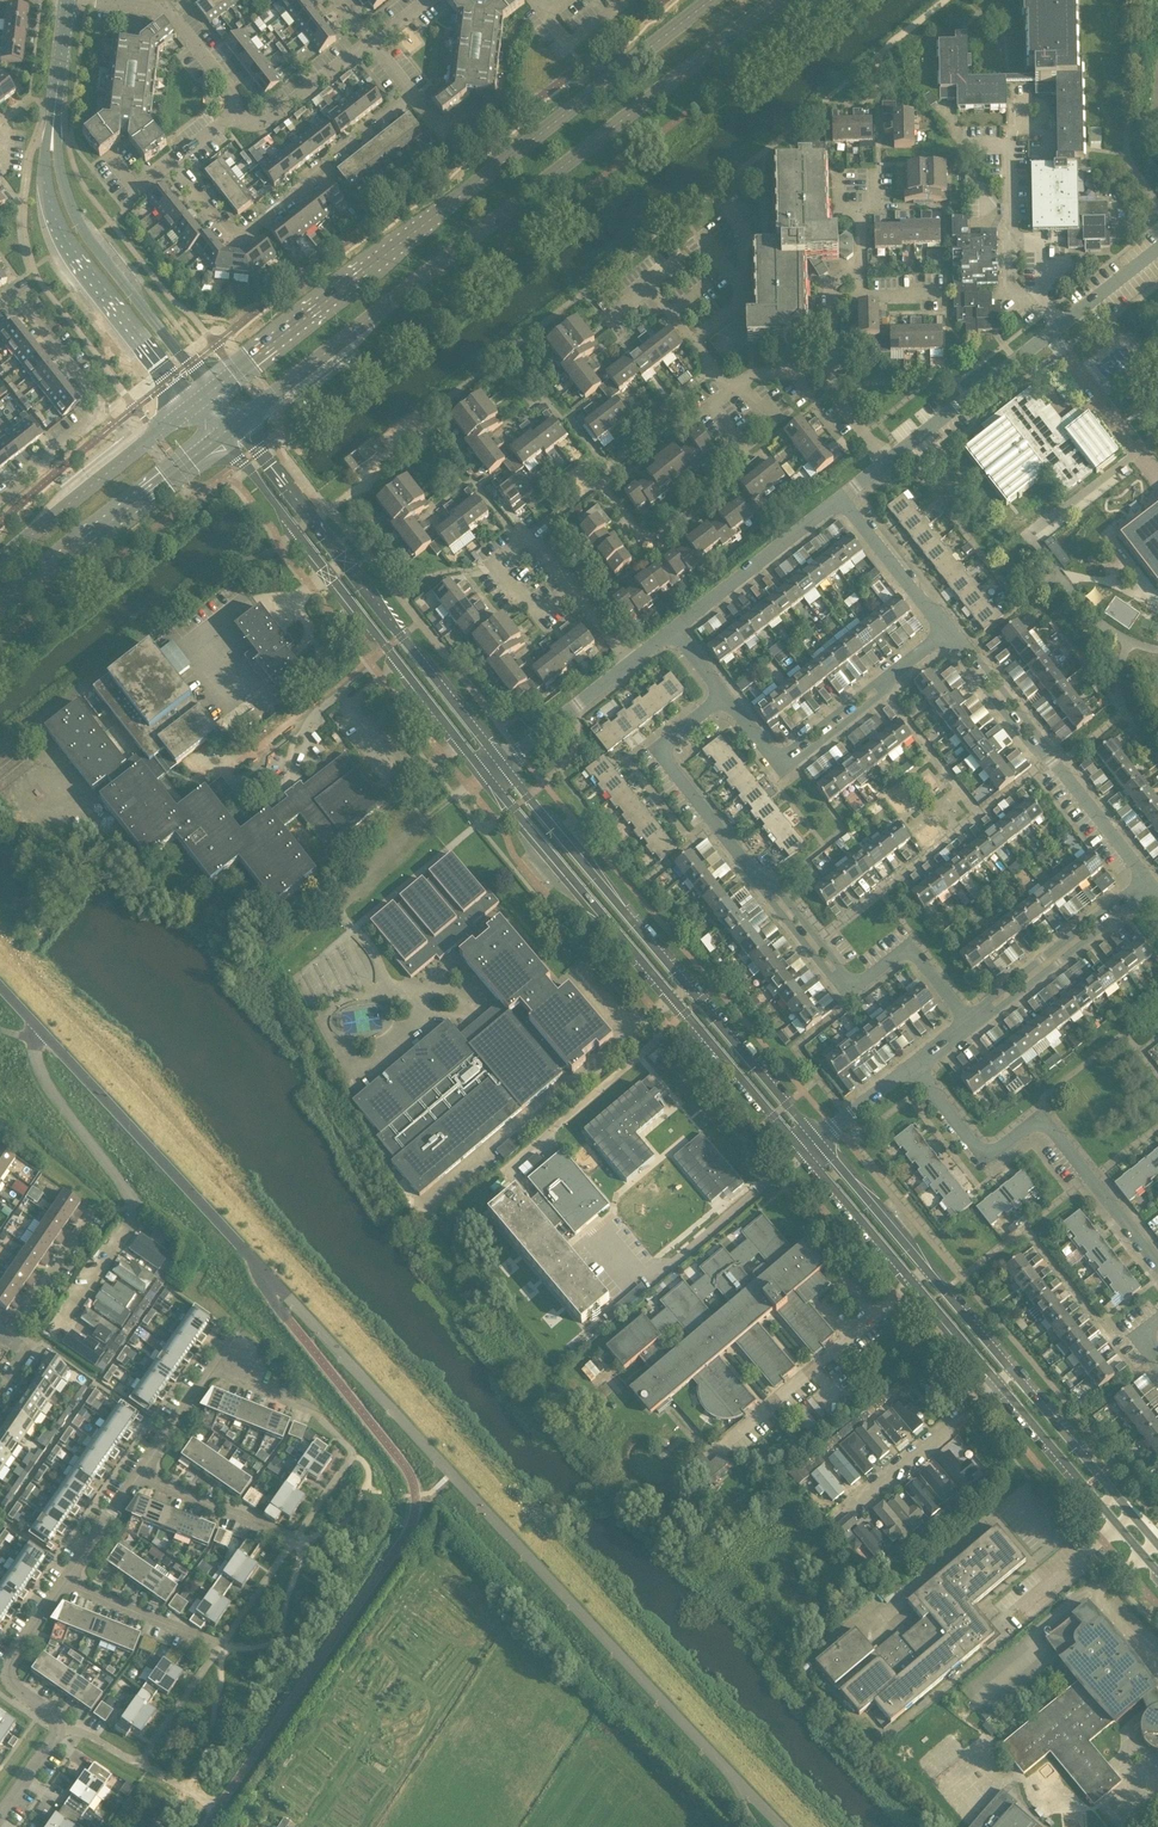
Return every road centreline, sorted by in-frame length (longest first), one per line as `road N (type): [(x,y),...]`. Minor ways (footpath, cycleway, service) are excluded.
road 1 (unclassified): [(781,1826),(39,1033)]
road 2 (secondary): [(236,423),(775,0)]
road 3 (secondary): [(711,0),(211,391)]
road 4 (tertiary): [(804,1151),(1157,1568)]
road 5 (tertiary): [(1157,1545),(816,1142)]
road 6 (tertiary): [(486,775),(804,1151)]
road 7 (tertiary): [(816,1142),(500,765)]
road 8 (residential): [(234,114),(173,164),(237,238),(319,182),(325,167),(414,96),(372,42)]
road 9 (unclassified): [(61,1334),(134,1221),(128,1191),(47,1090),(32,1039),(39,1033)]
road 10 (residential): [(1157,1261),(1049,1127),(990,1157),(913,1069)]
road 11 (residential): [(887,463),(1157,251)]
road 12 (tertiary): [(53,140),(54,211),(74,253),(193,406)]
road 13 (tertiary): [(211,391),(94,244),(69,200),(53,140)]
road 14 (residential): [(0,498),(105,414),(25,302),(0,305)]
road 15 (residential): [(0,1814),(59,1732),(9,1677),(64,1584)]
road 16 (secondary): [(0,610),(220,436)]
road 17 (tertiary): [(500,765),(345,561)]
road 18 (tertiary): [(330,574),(486,775)]
road 19 (residential): [(631,665),(532,536),(602,484)]
road 20 (secondary): [(193,406),(0,562)]
road 21 (residential): [(759,876),(664,754),(723,697)]
road 22 (residential): [(672,632),(841,499)]
road 23 (residential): [(980,1014),(998,1008),(1137,902),(1144,887)]
road 24 (residential): [(1144,887),(1126,892),(980,1014)]
road 25 (tertiary): [(220,436),(330,574)]
road 26 (tertiary): [(345,561),(236,423)]
road 27 (residential): [(214,1375),(232,1375),(318,1417),(353,1462)]
road 28 (residential): [(294,1541),(138,1477)]
road 29 (residential): [(946,629),(841,499)]
road 30 (residential): [(234,114),(253,124),(267,120),(372,42)]
road 31 (residential): [(217,1649),(64,1584)]
road 32 (residential): [(1149,881),(1044,753)]
road 33 (residential): [(500,765),(631,665)]
road 34 (residential): [(759,876),(765,893),(843,992),(863,990)]
road 35 (residential): [(965,1026),(910,950),(863,990)]
road 36 (residential): [(863,990),(759,876)]
road 37 (residential): [(6,1341),(91,1217)]
road 38 (residential): [(774,758),(804,756),(882,694),(890,676)]
road 39 (residential): [(607,467),(663,423),(672,401),(709,371)]
road 40 (residential): [(890,676),(774,758)]
road 41 (tertiary): [(53,140),(69,0)]
road 42 (residential): [(965,649),(966,661),(1030,746),(1044,753)]
road 43 (residential): [(217,1649),(294,1541)]
road 44 (residential): [(1044,753),(965,649)]
road 45 (residential): [(64,1584),(138,1477)]
road 46 (residential): [(166,9),(232,91),(234,114)]
road 47 (residential): [(138,1477),(214,1375)]
road 48 (residential): [(694,509),(662,535),(646,538),(602,484)]
road 49 (residential): [(830,374),(745,382),(709,371)]
road 50 (residential): [(816,1142),(913,1069)]

